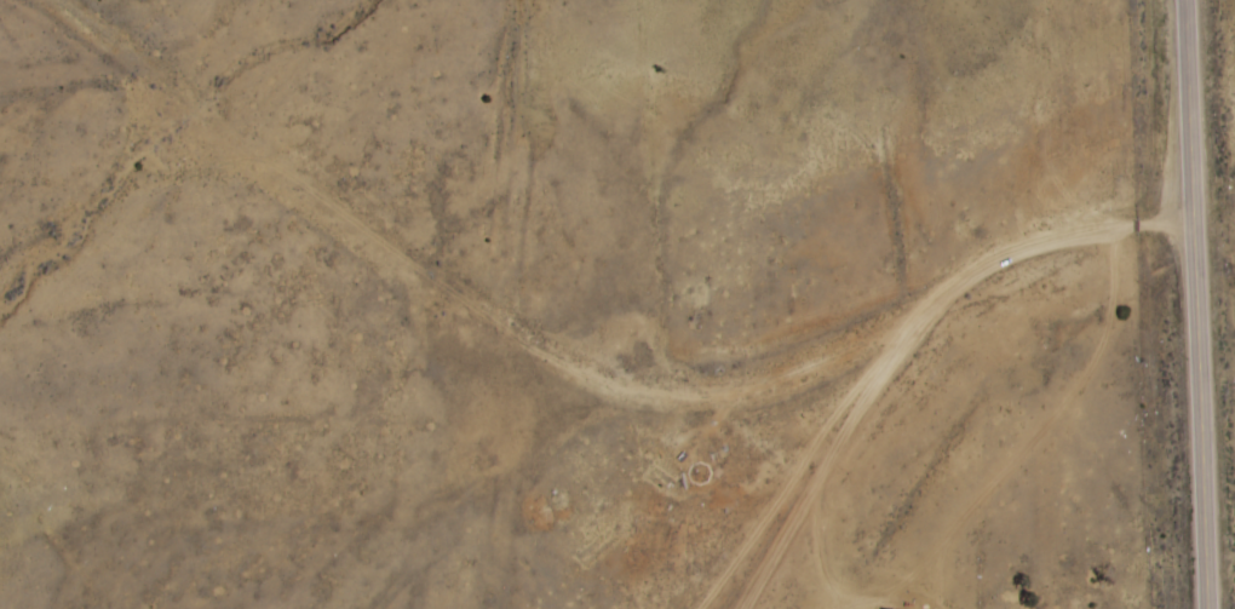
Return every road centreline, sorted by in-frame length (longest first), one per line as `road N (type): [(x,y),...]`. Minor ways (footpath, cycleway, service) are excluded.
road 1 (primary): [(1209,608),(1187,0)]
road 2 (residential): [(959,287),(805,487),(733,608)]
road 3 (residential): [(1234,238),(1195,223),(1051,243),(959,287)]

